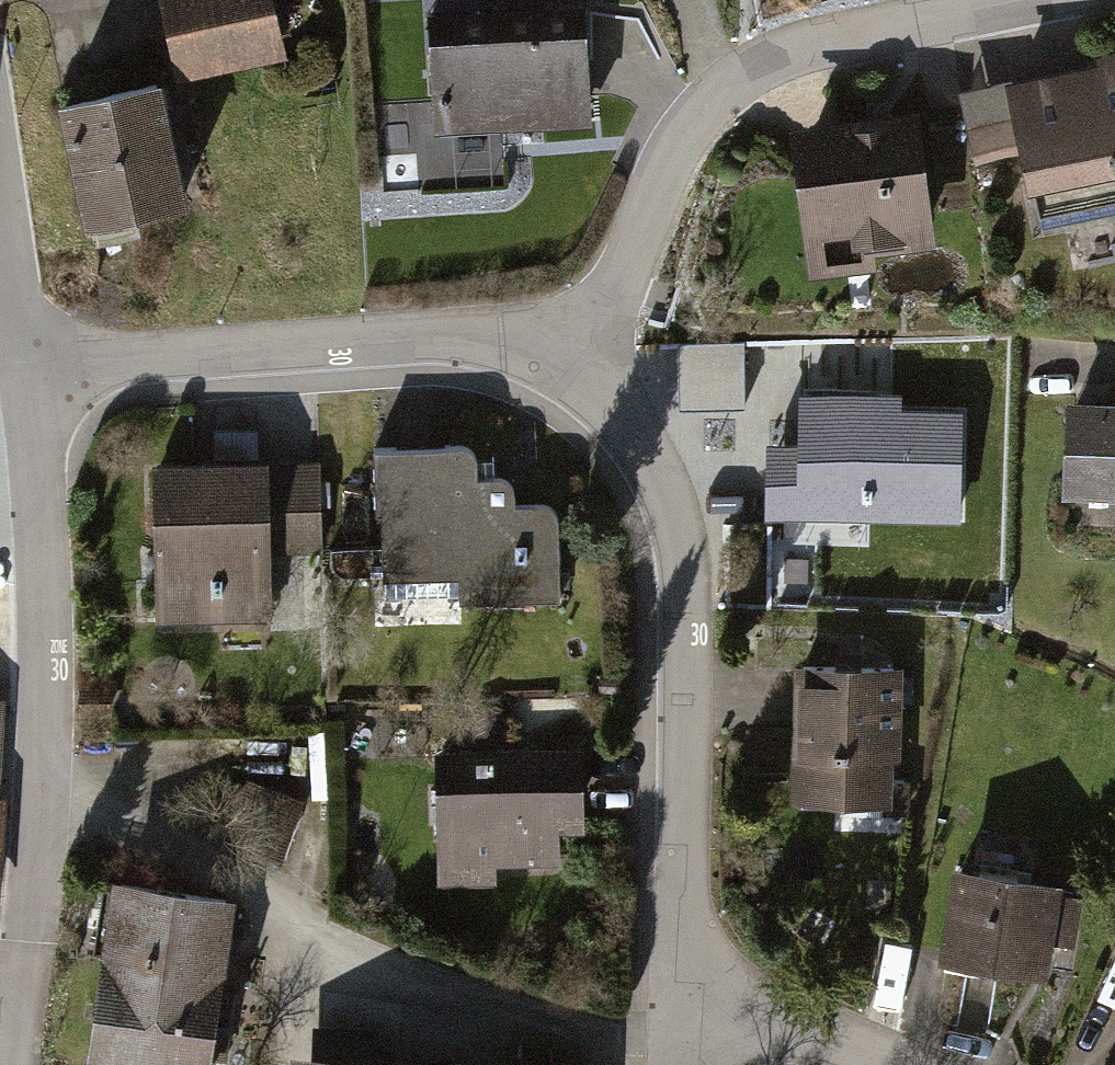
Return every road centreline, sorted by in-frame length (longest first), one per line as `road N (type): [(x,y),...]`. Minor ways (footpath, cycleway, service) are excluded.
road 1 (residential): [(584,349),(644,444),(687,543),(681,1017)]
road 2 (residential): [(25,369),(43,547),(46,809),(21,1015)]
road 3 (residential): [(584,349),(689,129),(756,71),(836,45),(1041,0)]
road 4 (residential): [(25,369),(456,337),(584,349)]
road 5 (residential): [(681,1017),(853,1042),(901,1064)]
road 6 (residential): [(0,194),(25,369)]

